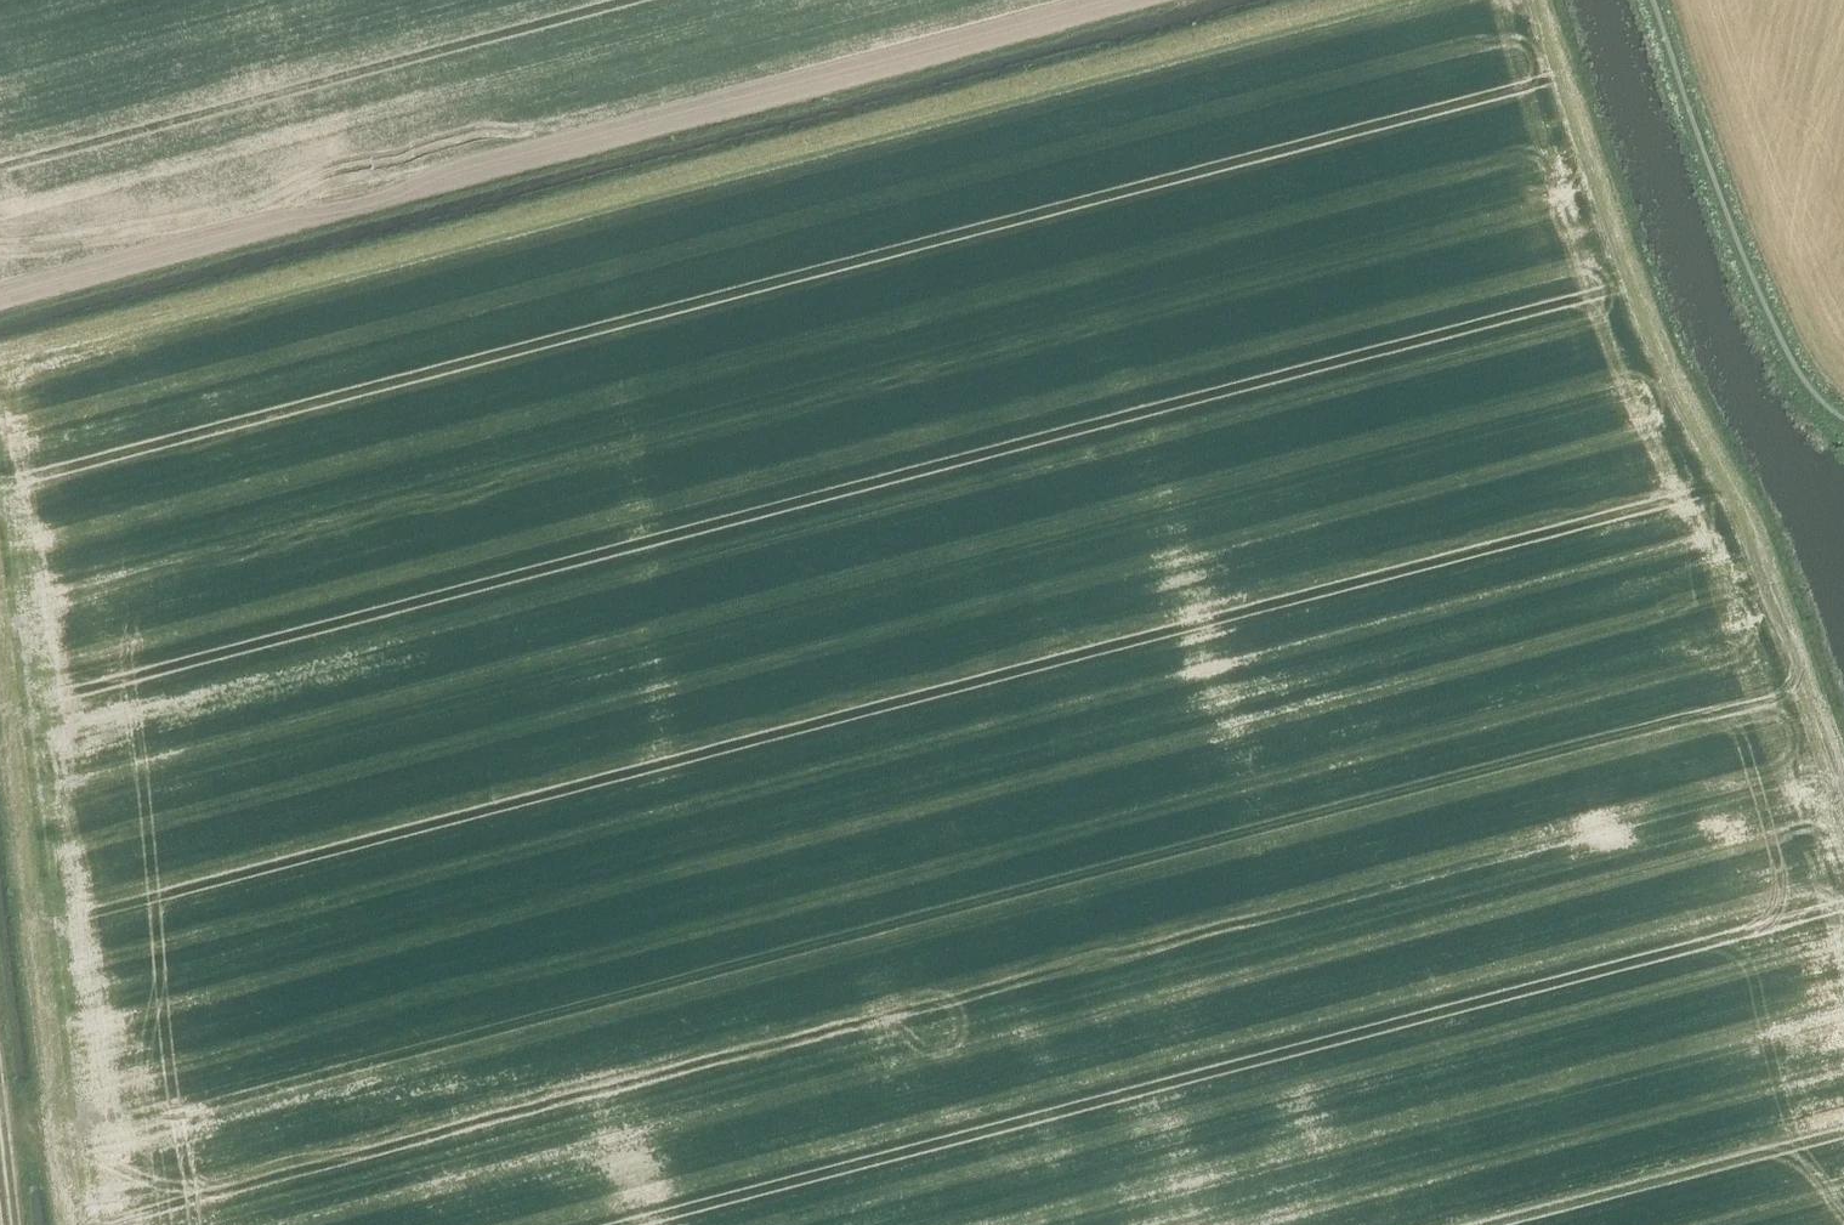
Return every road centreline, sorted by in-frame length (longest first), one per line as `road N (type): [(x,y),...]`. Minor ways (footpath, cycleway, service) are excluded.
road 1 (track): [(15,1224),(0,1101)]

